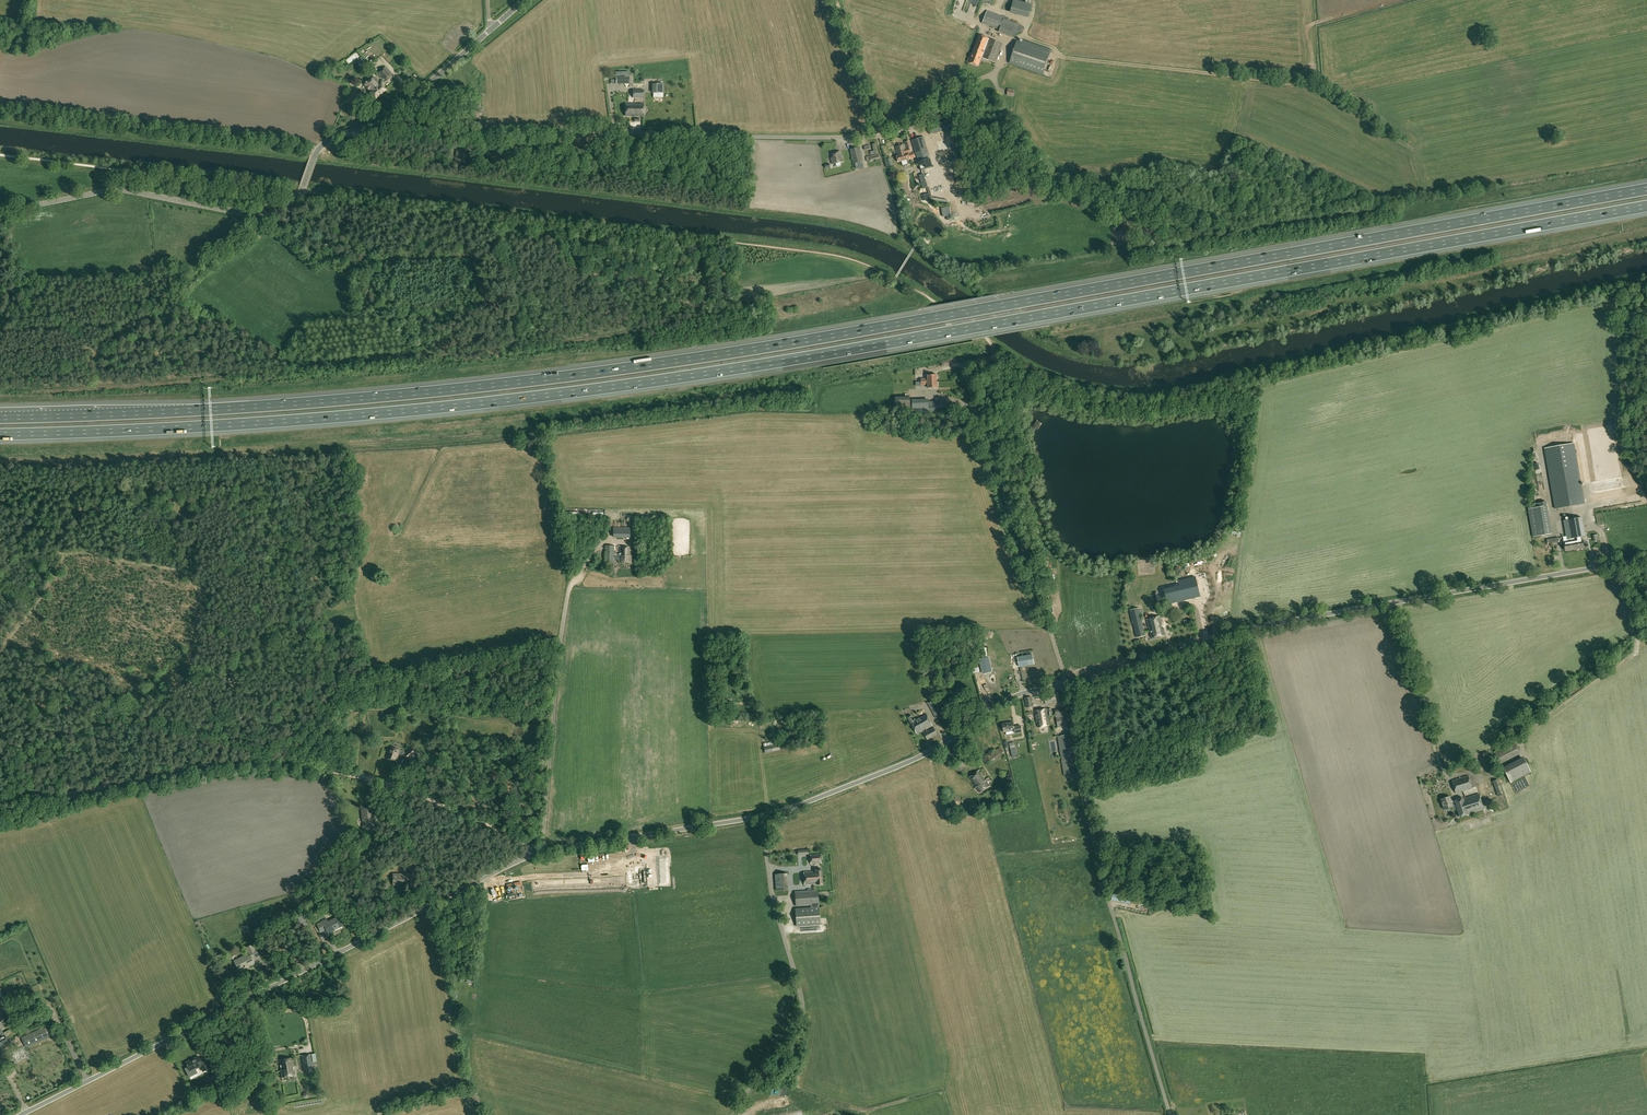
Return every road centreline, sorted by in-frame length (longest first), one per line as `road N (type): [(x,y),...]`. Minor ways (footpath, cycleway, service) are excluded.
road 1 (motorway): [(1646,188),(671,361),(263,406),(0,416)]
road 2 (motorway): [(0,435),(329,418),(624,385),(1646,206)]
road 3 (unclassified): [(20,1114),(537,852),(779,811),(925,755),(1015,696),(1066,683)]
road 4 (unclassified): [(1066,683),(1265,626),(1646,560)]
road 5 (track): [(0,800),(270,759),(389,784),(537,852)]
road 6 (unclassified): [(879,137),(599,131),(377,140),(357,128)]
road 7 (residential): [(1169,1114),(1096,846),(1066,683)]
road 8 (tertiary): [(0,212),(118,189),(269,215),(298,197),(320,147),(357,128)]
road 9 (residential): [(1066,683),(964,368)]
road 10 (tertiary): [(357,128),(417,90),(524,0)]
road 11 (track): [(128,324),(263,215)]
road 12 (track): [(879,137),(834,0)]
road 13 (track): [(377,783),(435,903)]

